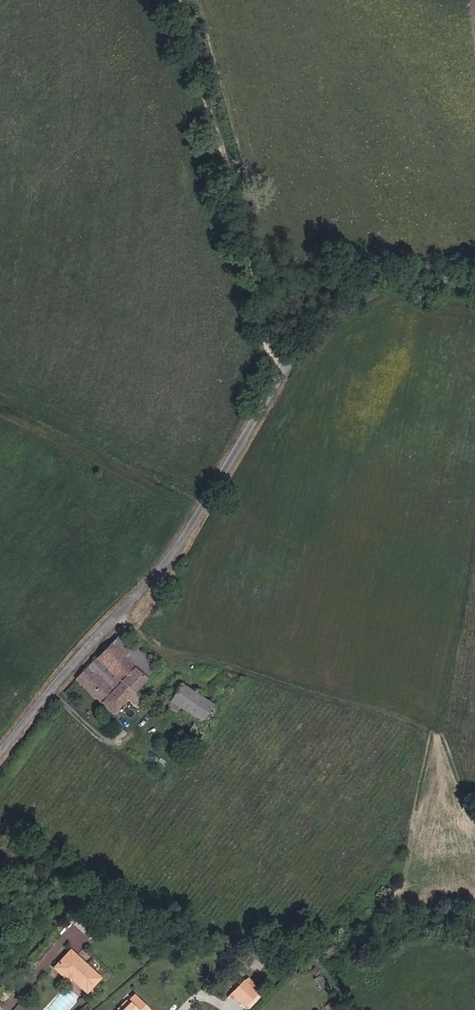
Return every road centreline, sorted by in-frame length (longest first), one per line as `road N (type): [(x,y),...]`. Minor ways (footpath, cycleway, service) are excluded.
road 1 (residential): [(474,286),(410,279),(355,292),(311,330),(132,599),(0,753)]
road 2 (track): [(174,0),(264,392)]

